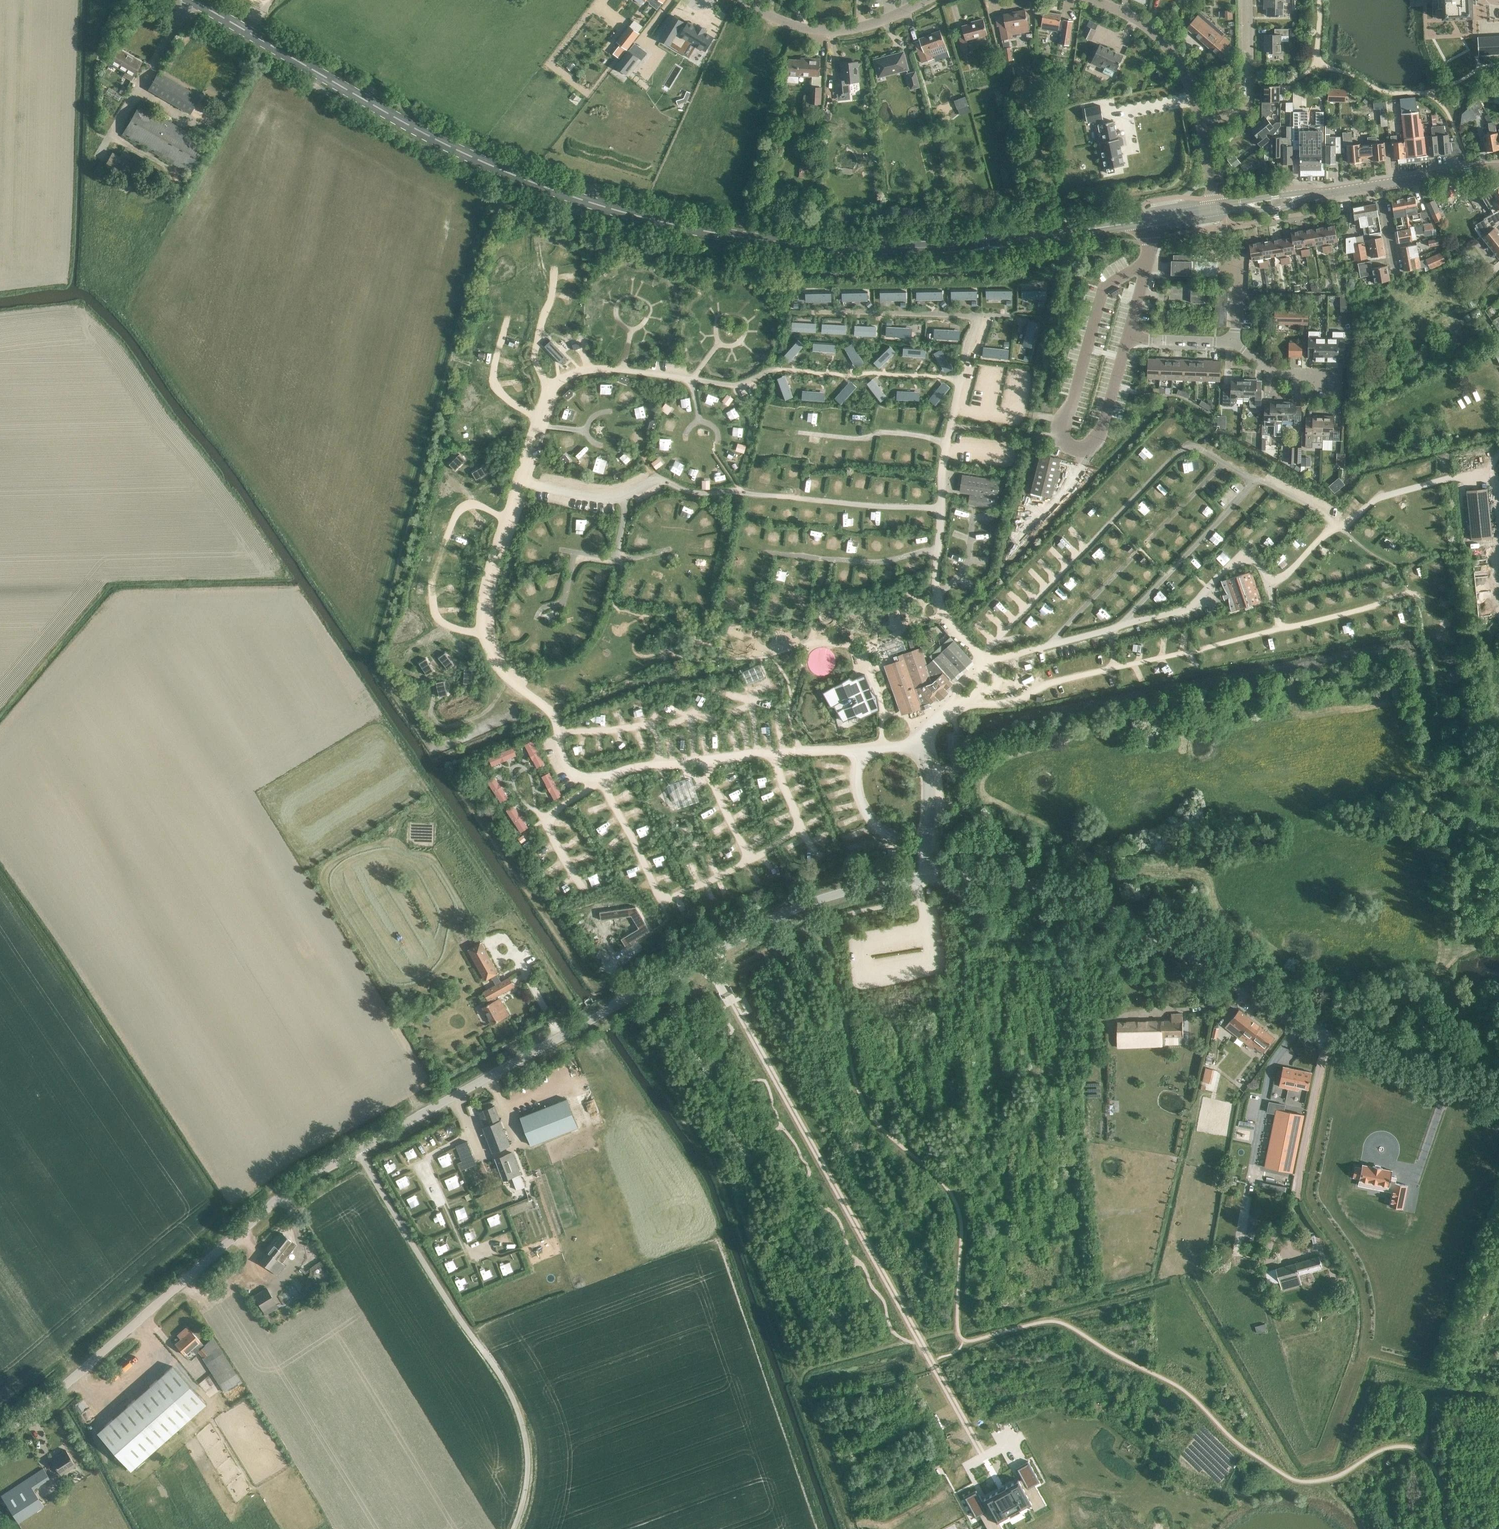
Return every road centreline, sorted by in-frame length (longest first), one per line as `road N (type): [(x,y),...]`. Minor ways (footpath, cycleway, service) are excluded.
road 1 (tertiary): [(358,1150),(770,920),(885,883),(988,878),(1073,896),(1162,936),(1326,1038)]
road 2 (secondary): [(1146,220),(927,248),(807,245),(663,222),(478,160),(193,0)]
road 3 (tertiary): [(0,1433),(272,1203),(358,1150)]
road 4 (unclassified): [(513,1528),(528,1462),(514,1401),(358,1150)]
road 5 (track): [(849,1528),(801,1388),(929,1360),(963,1341)]
road 6 (unclassified): [(924,0),(883,21),(831,31),(790,24),(742,0)]
road 7 (tertiary): [(1326,1038),(1386,1068),(1498,1091)]
road 8 (unclassified): [(1200,123),(1169,49),(1148,27),(1091,0)]
road 9 (residential): [(1294,1200),(1326,1038)]
road 10 (unclassified): [(1200,123),(1234,115),(1248,100),(1247,0)]
road 11 (residential): [(1128,339),(1150,242),(1146,220)]
road 12 (secondary): [(1379,184),(1498,168)]

